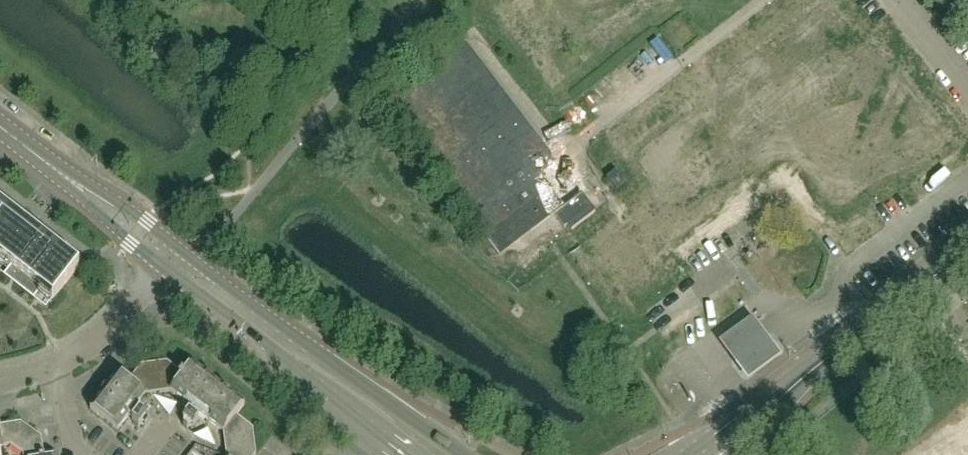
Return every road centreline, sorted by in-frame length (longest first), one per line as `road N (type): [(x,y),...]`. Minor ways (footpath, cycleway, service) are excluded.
road 1 (secondary): [(466,454),(179,248)]
road 2 (secondary): [(164,267),(409,454)]
road 3 (secondary): [(734,431),(927,282)]
road 4 (secondary): [(56,170),(57,180),(164,267)]
road 5 (secondary): [(179,248),(126,207),(56,170)]
road 6 (residential): [(60,362),(106,331),(164,267)]

